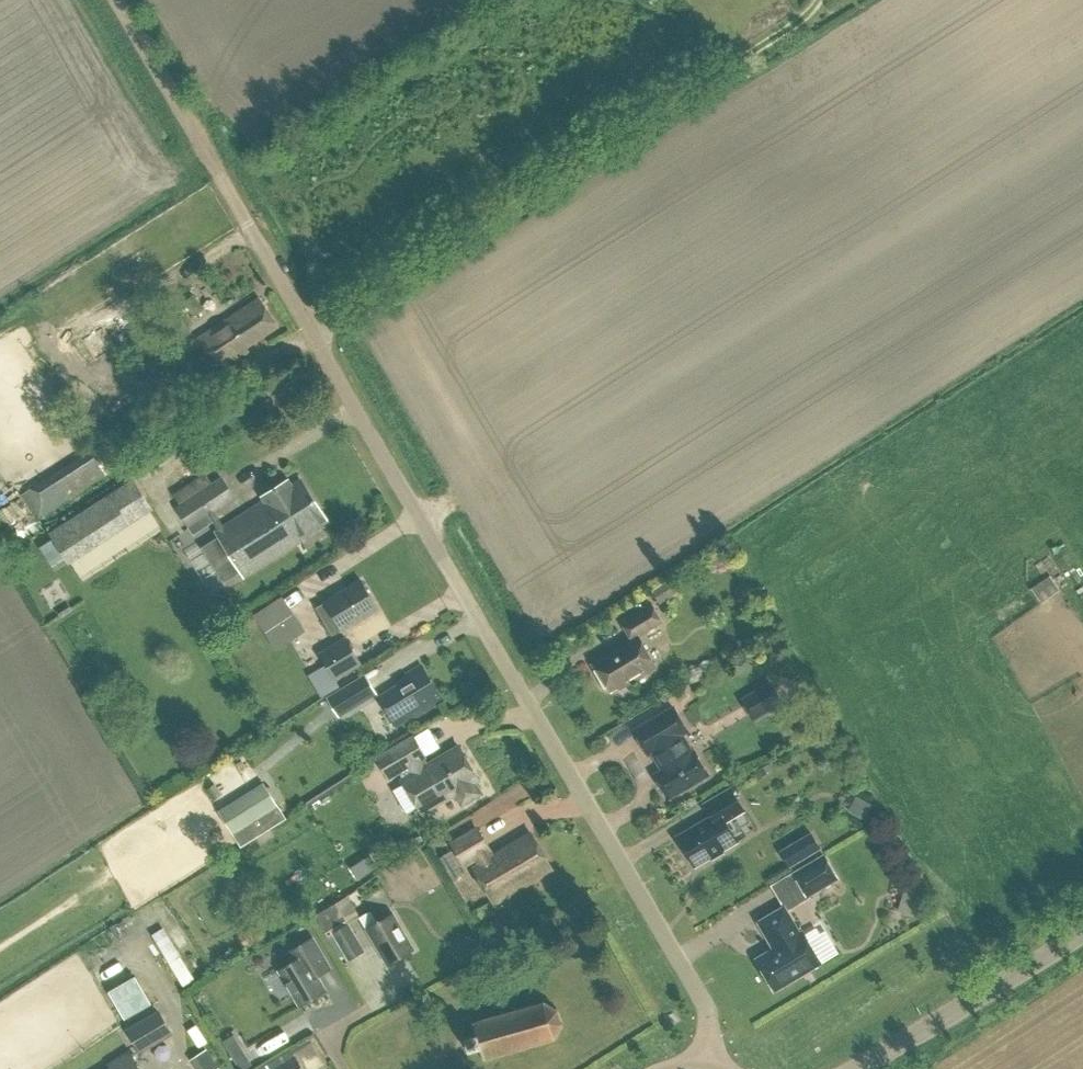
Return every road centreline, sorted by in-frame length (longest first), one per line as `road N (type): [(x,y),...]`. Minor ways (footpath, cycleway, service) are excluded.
road 1 (unclassified): [(714,1049),(694,984),(217,170)]
road 2 (unclassified): [(853,1068),(1082,924)]
road 3 (track): [(117,0),(217,170)]

